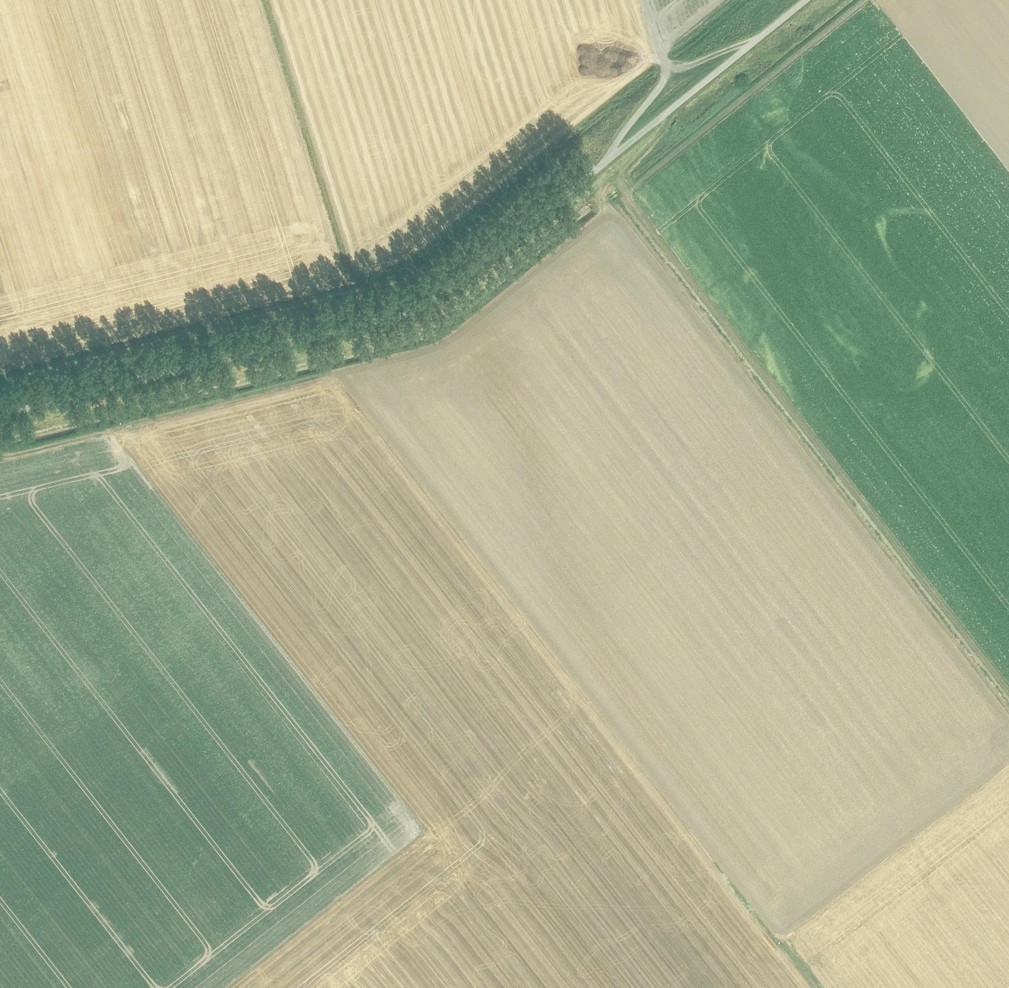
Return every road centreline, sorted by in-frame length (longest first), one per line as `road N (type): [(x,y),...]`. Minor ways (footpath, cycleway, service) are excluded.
road 1 (unclassified): [(0,413),(422,310),(806,0)]

